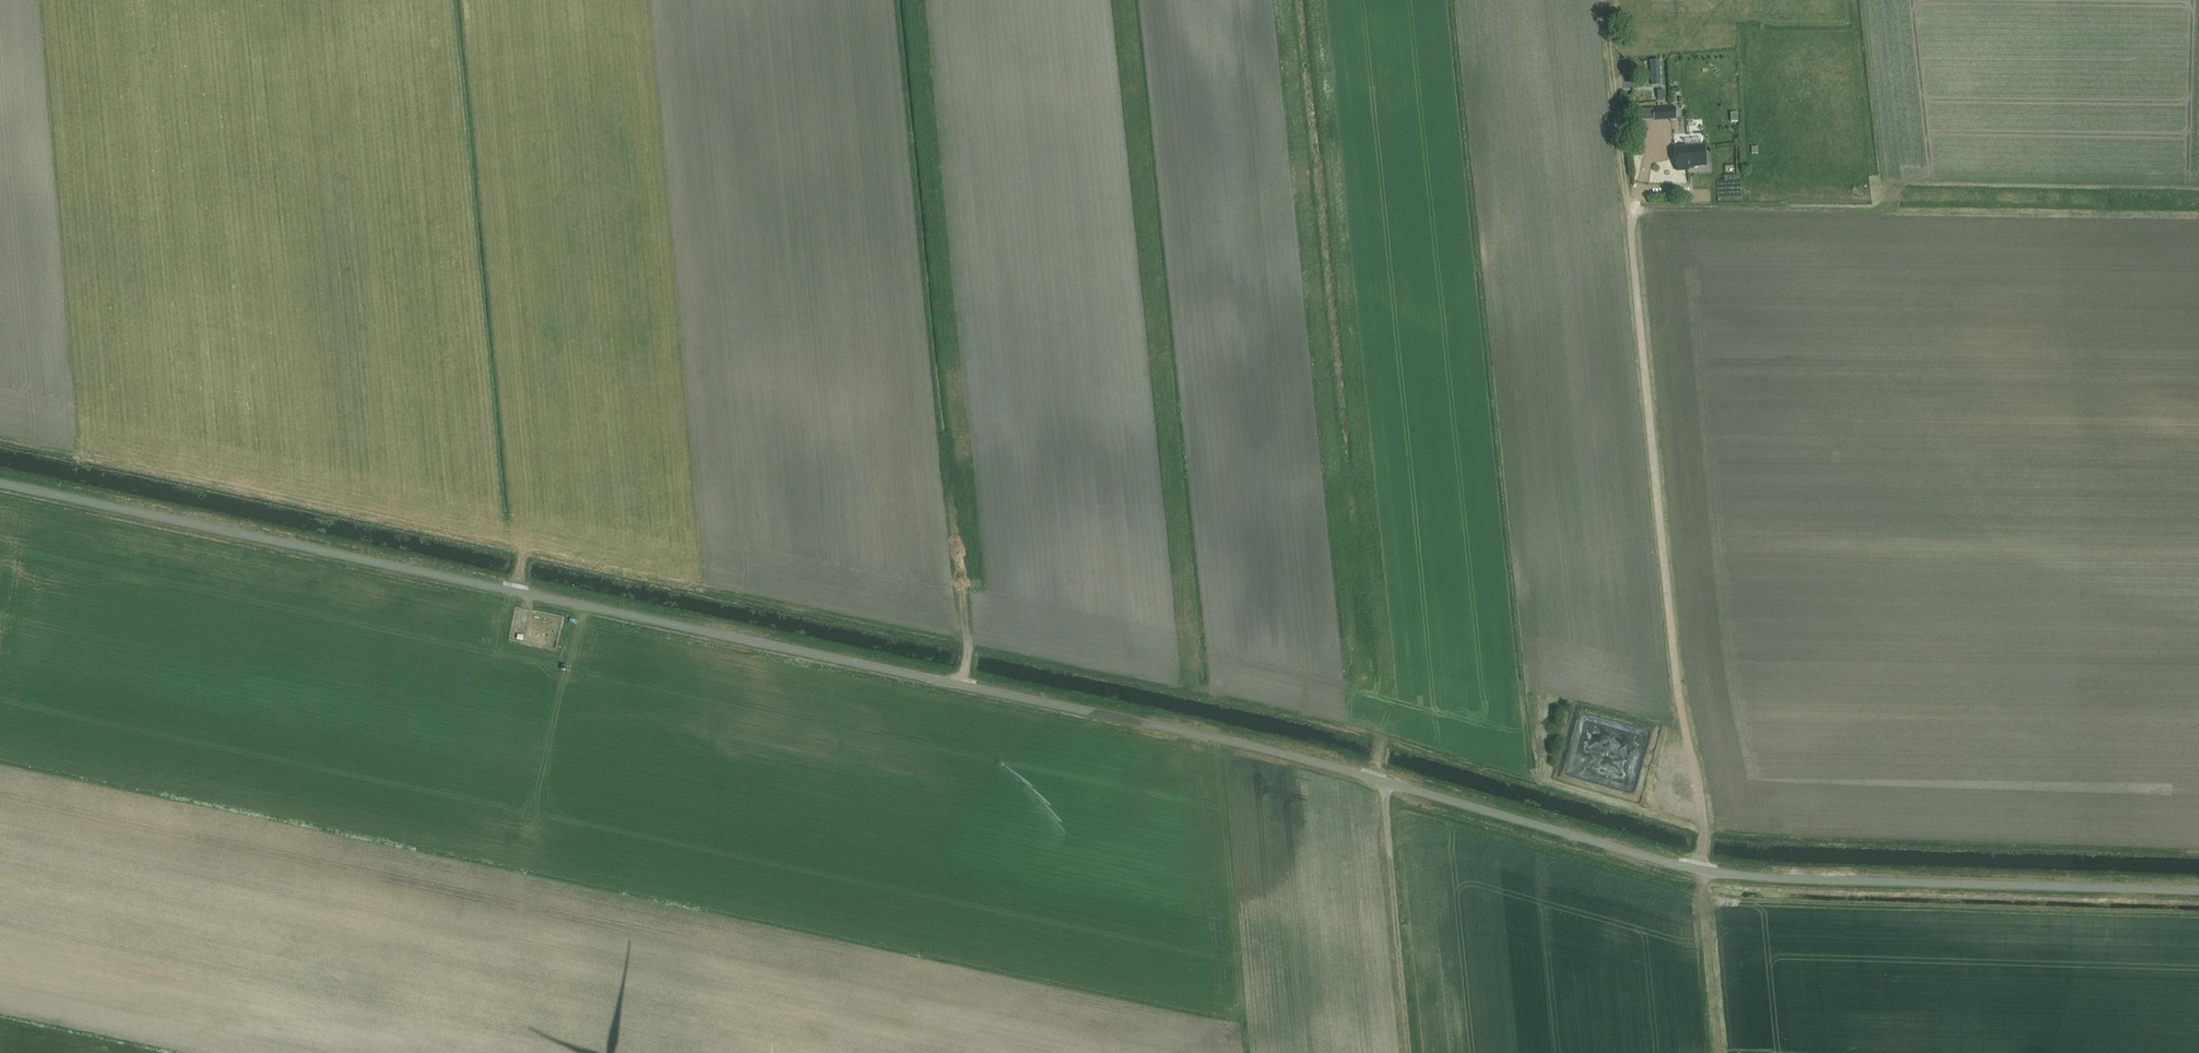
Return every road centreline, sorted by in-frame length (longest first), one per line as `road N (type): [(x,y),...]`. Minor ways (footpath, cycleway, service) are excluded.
road 1 (unclassified): [(2198,891),(1790,880),(1703,870),(1232,741),(0,484)]

